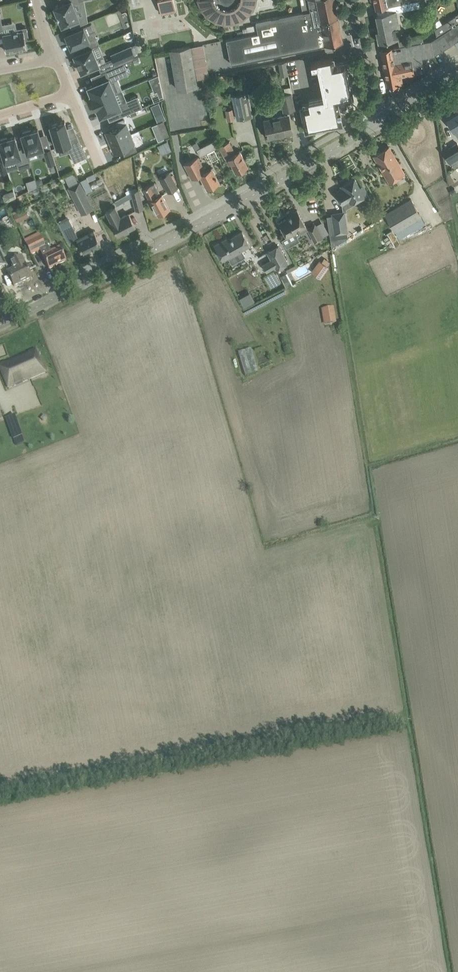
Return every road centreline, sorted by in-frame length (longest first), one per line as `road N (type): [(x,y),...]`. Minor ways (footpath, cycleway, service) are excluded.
road 1 (tertiary): [(0,325),(381,121)]
road 2 (residential): [(381,121),(352,0)]

